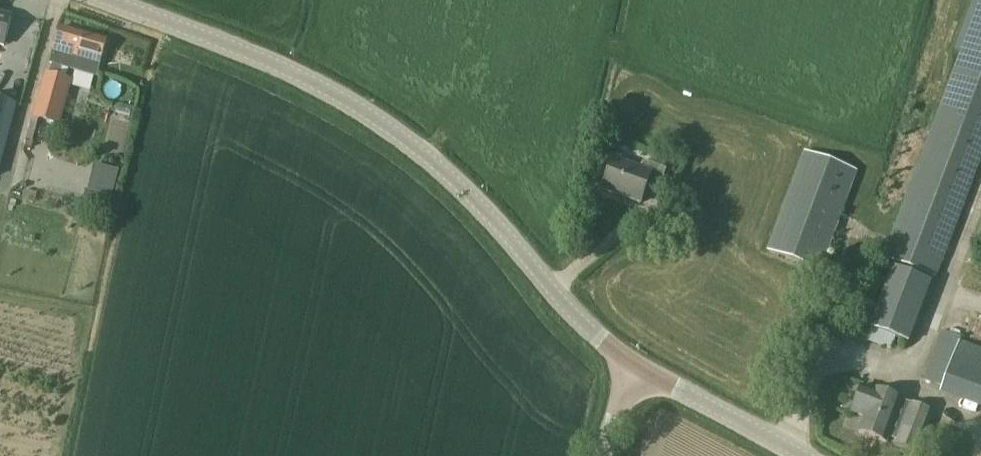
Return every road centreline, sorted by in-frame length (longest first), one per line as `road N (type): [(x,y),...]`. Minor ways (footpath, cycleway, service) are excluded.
road 1 (tertiary): [(633,367),(557,302),(496,221),(352,105),(270,63),(98,0)]
road 2 (tertiary): [(793,455),(633,367)]

